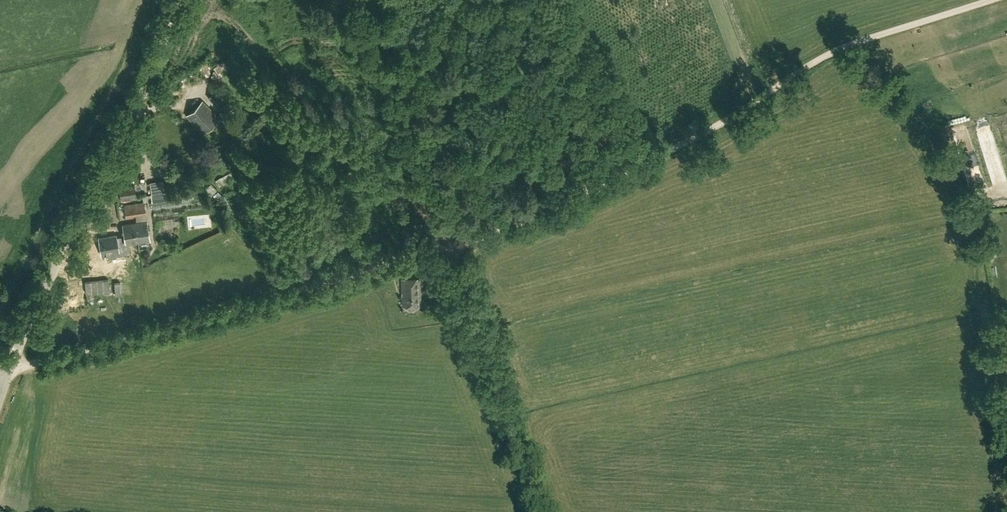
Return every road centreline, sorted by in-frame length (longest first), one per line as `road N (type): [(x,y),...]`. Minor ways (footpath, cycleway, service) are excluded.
road 1 (unclassified): [(8,372),(180,0)]
road 2 (track): [(449,251),(541,511)]

